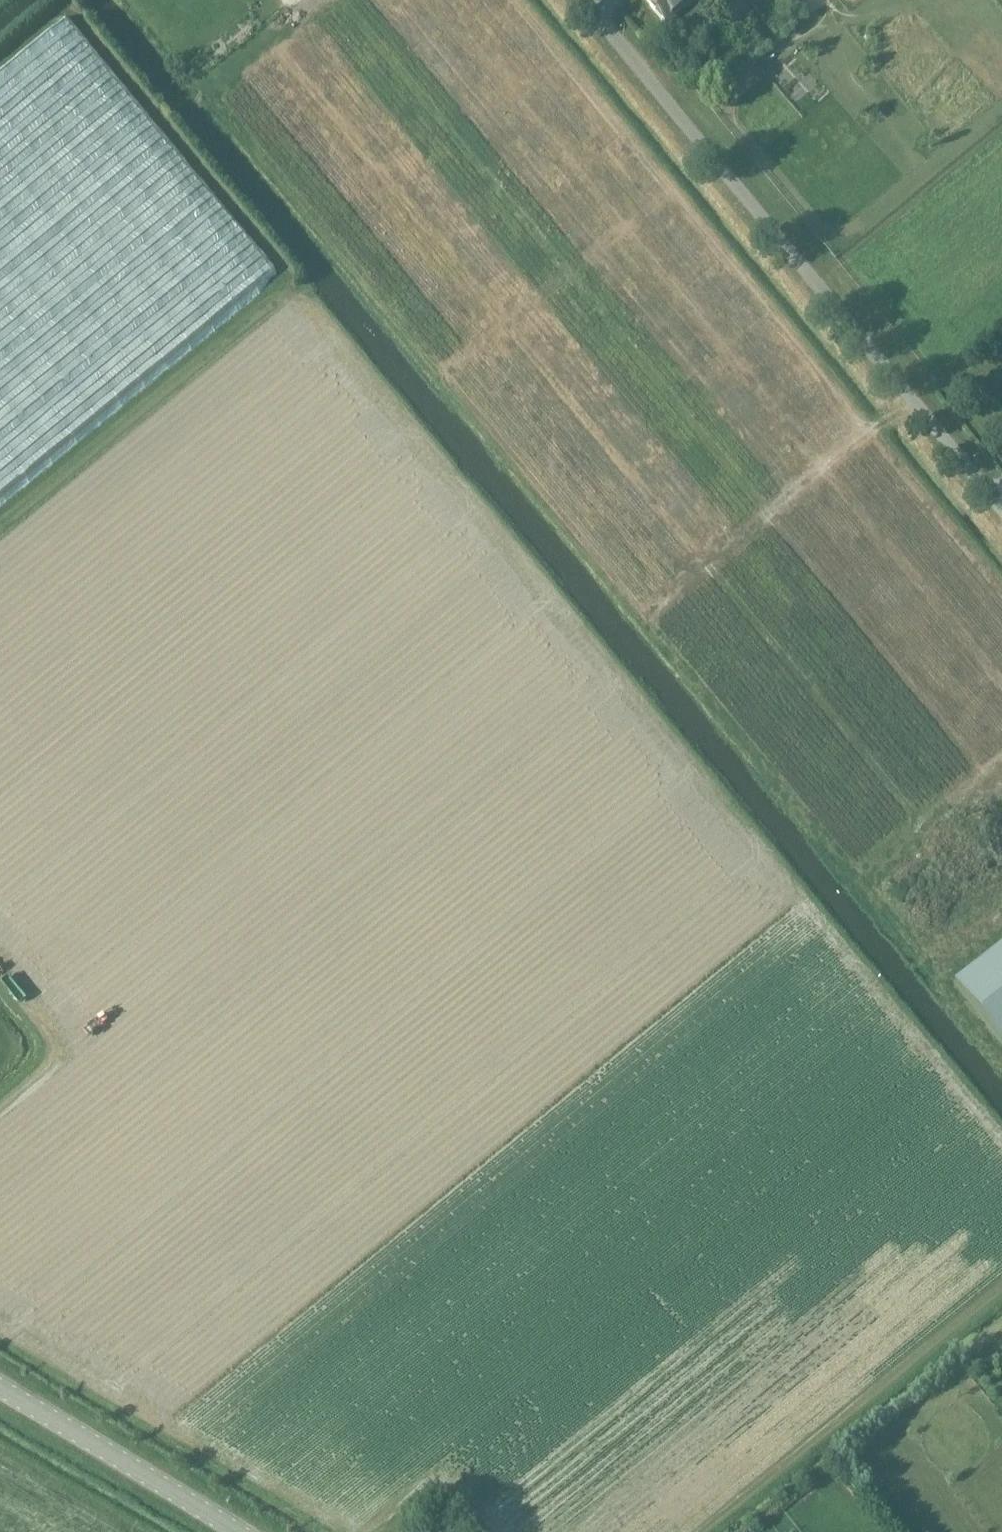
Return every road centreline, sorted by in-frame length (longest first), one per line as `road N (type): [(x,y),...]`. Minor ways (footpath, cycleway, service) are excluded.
road 1 (unclassified): [(1001,505),(584,0)]
road 2 (tertiary): [(226,1531),(0,1390)]

